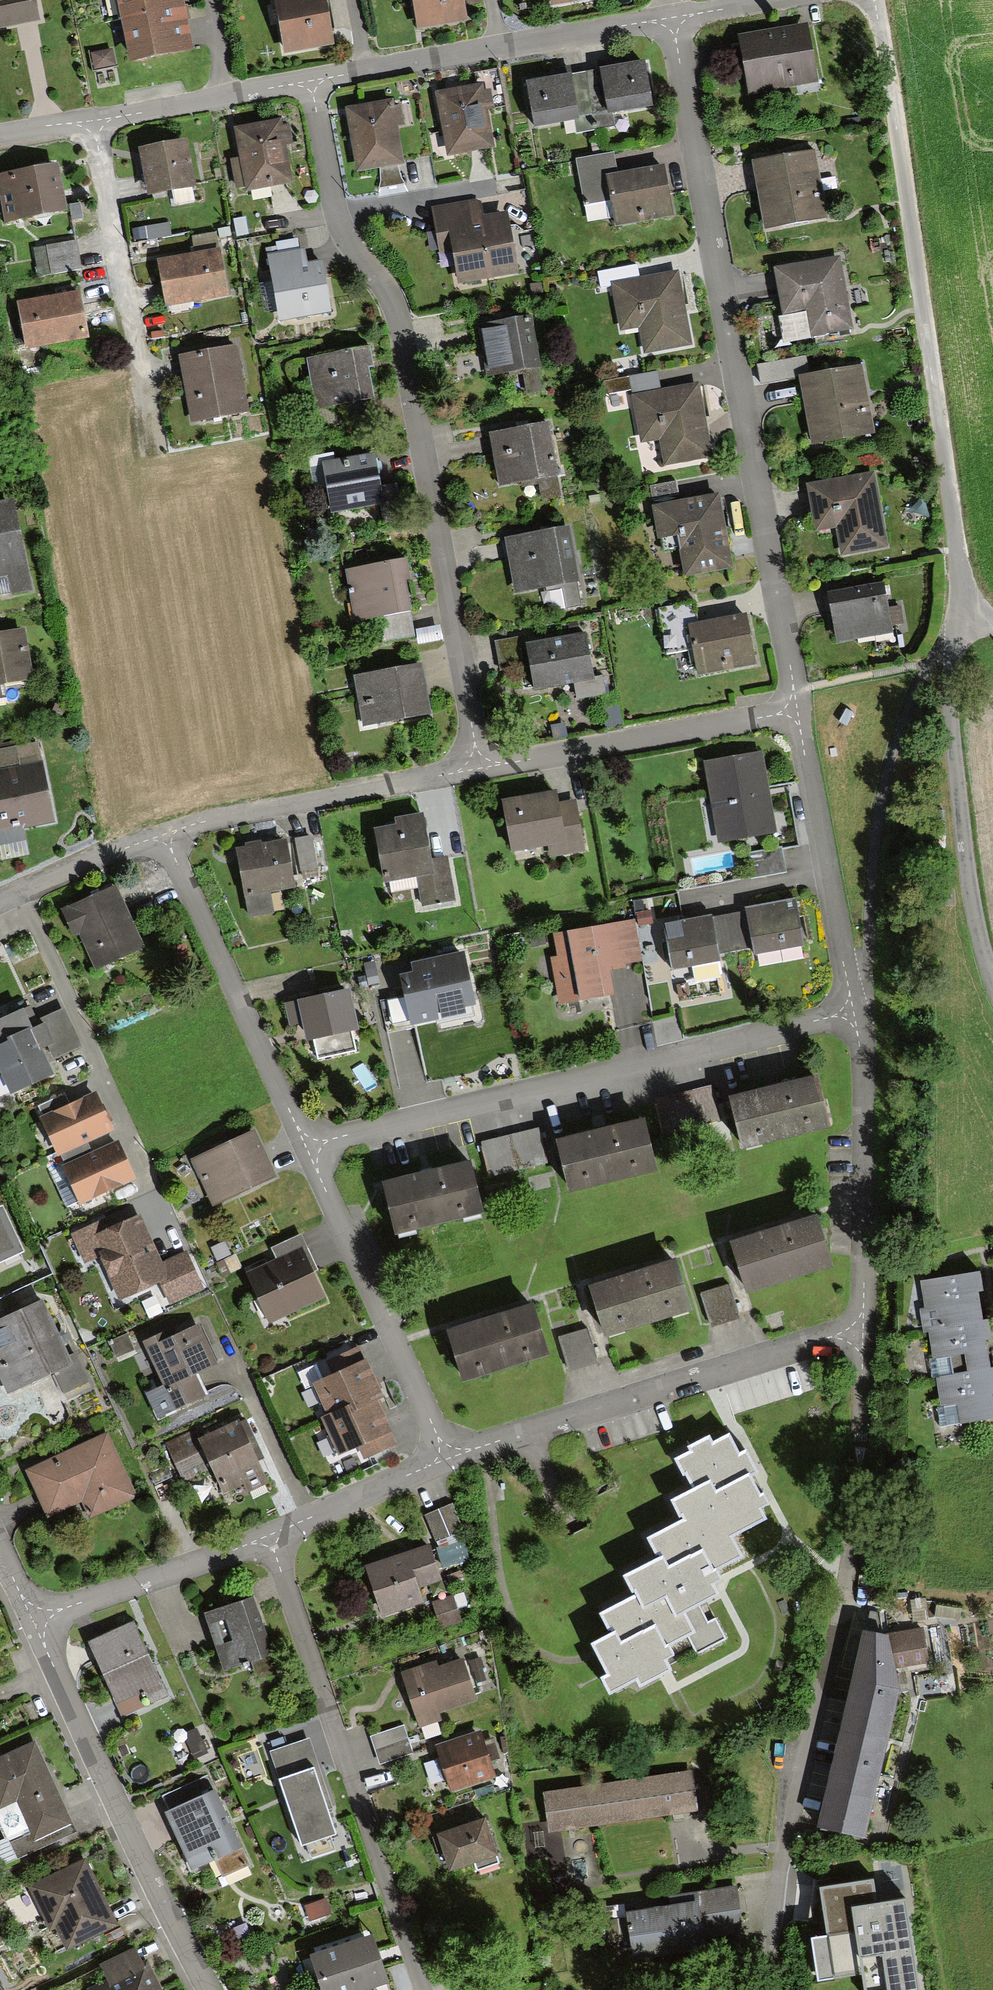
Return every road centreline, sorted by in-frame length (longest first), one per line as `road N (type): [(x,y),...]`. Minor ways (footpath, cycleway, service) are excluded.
road 1 (residential): [(869,0),(929,354),(960,613),(942,662),(969,909),(992,997)]
road 2 (residential): [(307,83),(331,217),(398,307),(473,769)]
road 3 (residential): [(666,24),(791,712)]
road 4 (residential): [(861,1320),(850,1550),(767,1915),(765,1989)]
road 5 (residential): [(309,1151),(858,1017)]
road 6 (residential): [(423,1989),(265,1534)]
road 7 (residential): [(439,1463),(861,1320)]
road 8 (residential): [(209,1989),(33,1622)]
road 9 (residential): [(666,24),(307,83)]
road 10 (residential): [(161,834),(309,1151)]
road 11 (residential): [(309,1151),(439,1463)]
road 12 (residential): [(791,712),(473,769)]
road 13 (residential): [(473,769),(161,834)]
road 14 (residential): [(791,712),(858,1017)]
road 15 (residential): [(307,83),(0,136)]
road 16 (residential): [(858,1017),(861,1320)]
road 17 (residential): [(33,1622),(265,1534)]
road 18 (residential): [(265,1534),(439,1463)]
road 19 (residential): [(161,834),(0,902)]
road 20 (residential): [(811,0),(666,24)]

